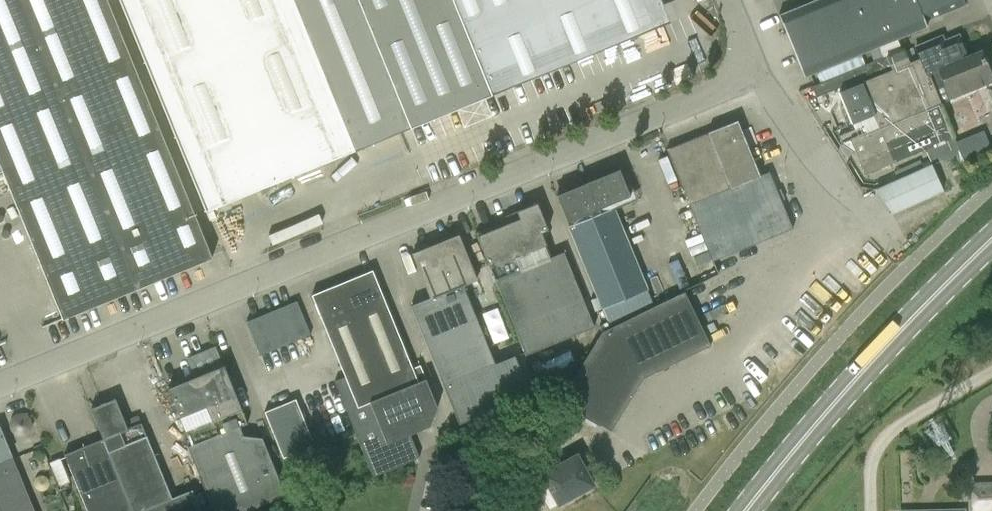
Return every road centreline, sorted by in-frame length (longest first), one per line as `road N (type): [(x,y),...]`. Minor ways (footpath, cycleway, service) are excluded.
road 1 (unclassified): [(0,387),(764,75)]
road 2 (secondary): [(991,229),(845,379),(736,510)]
road 3 (secondary): [(757,510),(832,419),(991,250)]
road 4 (unclassified): [(866,226),(822,182),(764,75)]

